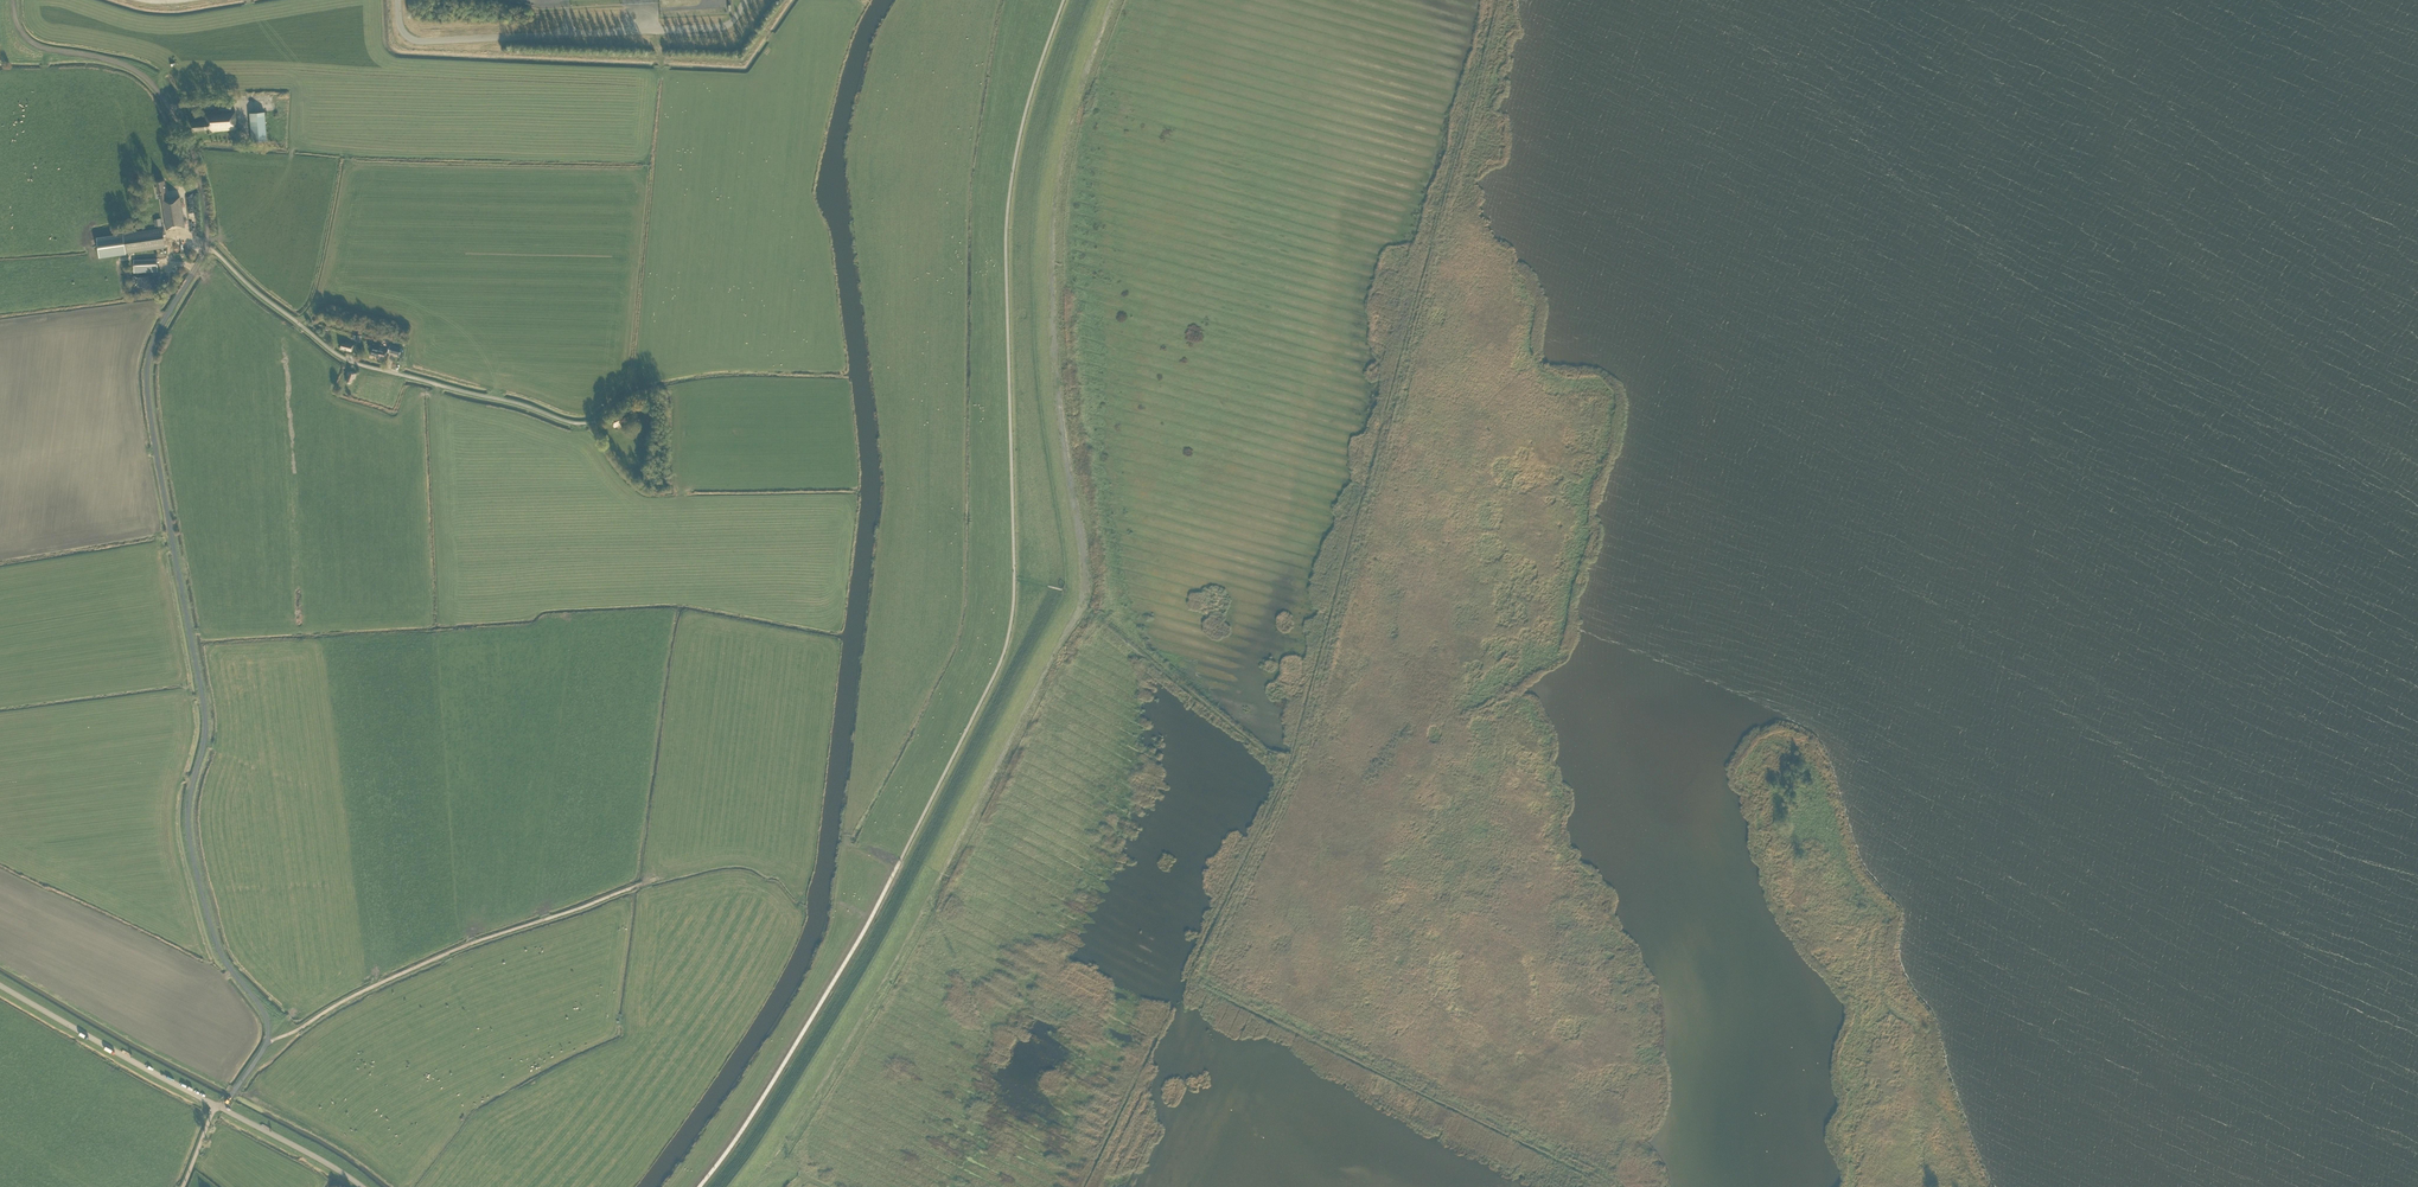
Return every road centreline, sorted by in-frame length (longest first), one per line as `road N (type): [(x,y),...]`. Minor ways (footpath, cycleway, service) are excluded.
road 1 (unclassified): [(223,1109),(263,1050),(269,1027),(220,951),(193,855),(188,814),(205,707),(147,384),(156,339),(206,247)]
road 2 (unclassified): [(603,427),(344,358),(206,247)]
road 3 (unclassified): [(745,0),(719,27),(420,41),(402,31),(398,0)]
road 4 (track): [(302,1027),(470,943),(648,881)]
road 5 (unclassified): [(206,247),(198,172),(157,89),(116,62),(33,43),(18,26),(13,0)]
road 6 (unclassified): [(215,1104),(0,985)]
road 7 (unclassified): [(362,1186),(223,1109)]

